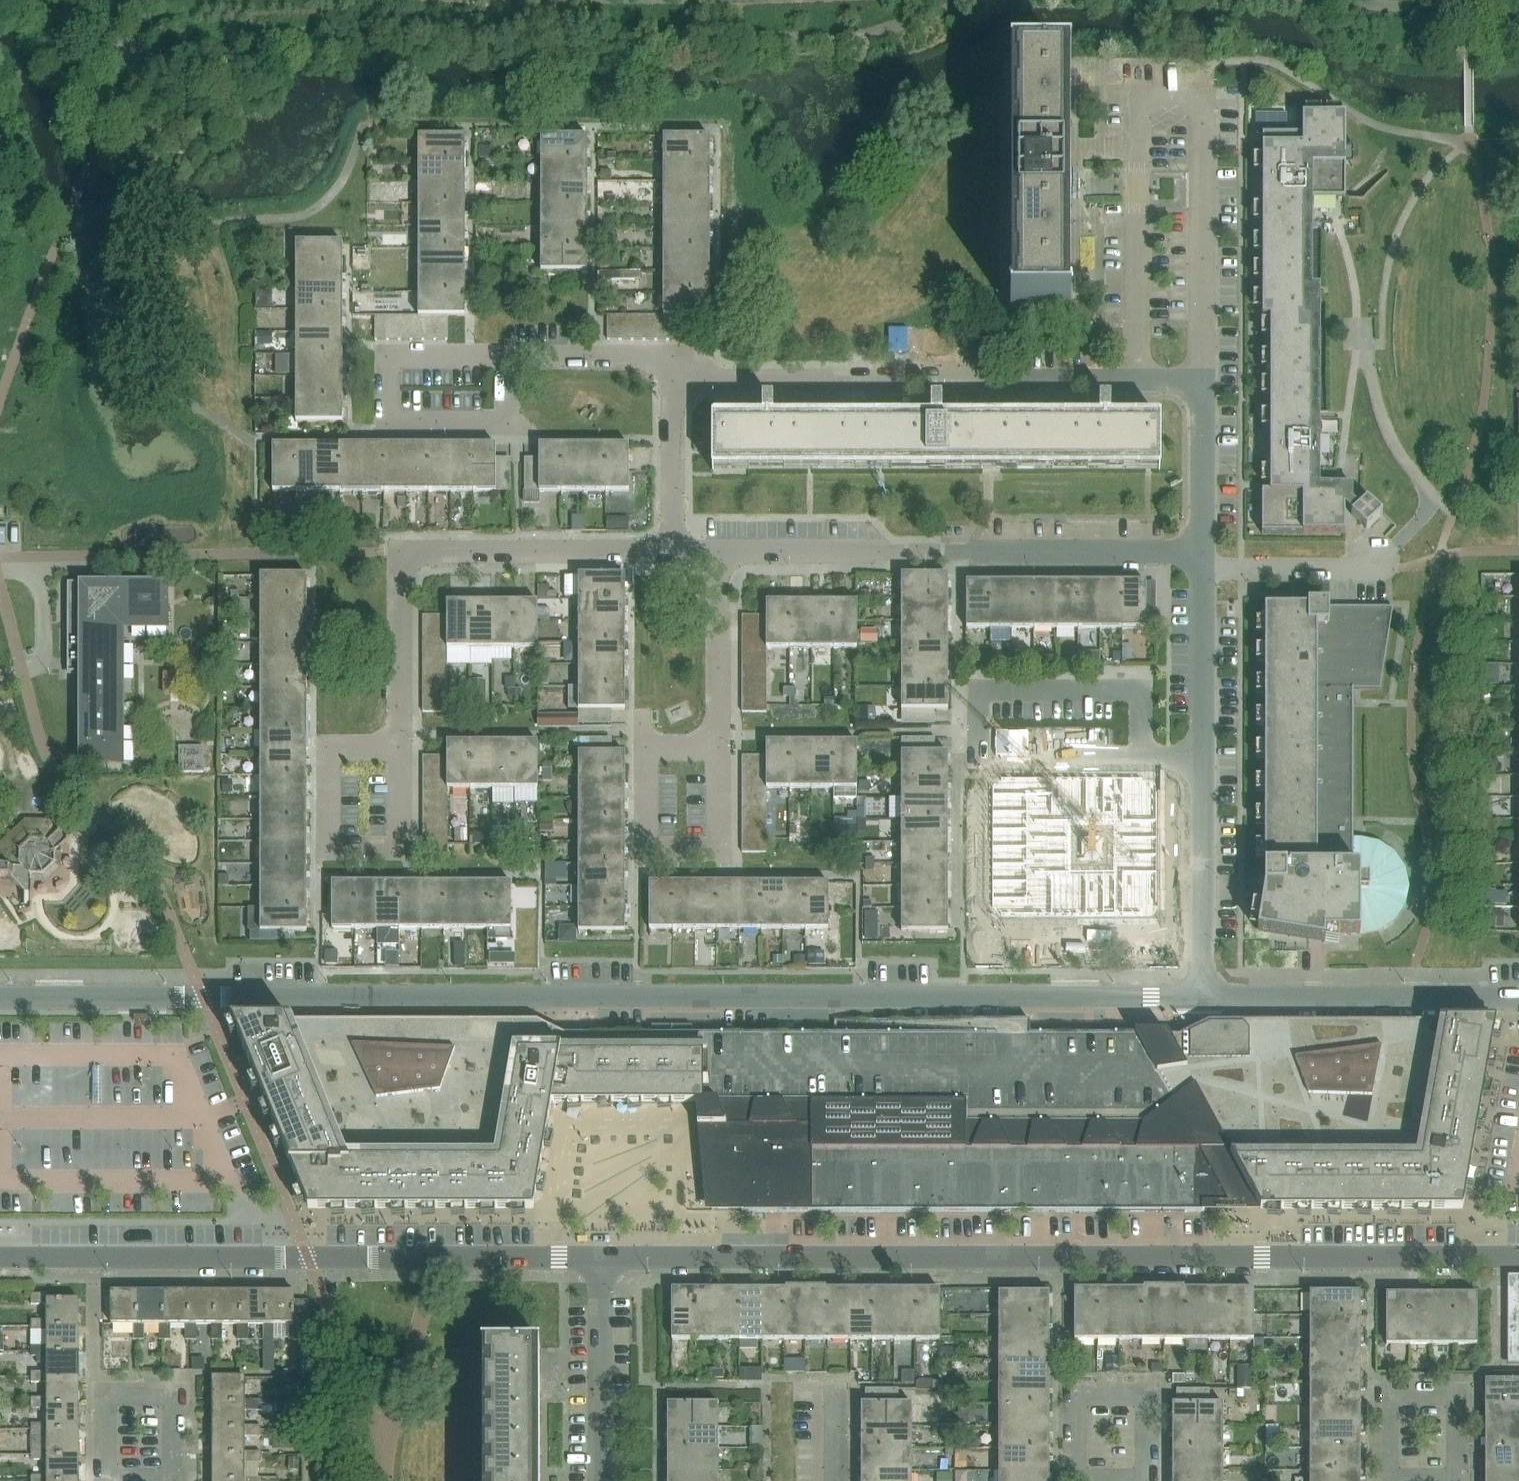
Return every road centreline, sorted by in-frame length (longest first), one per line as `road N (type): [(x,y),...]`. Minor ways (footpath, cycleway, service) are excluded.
road 1 (residential): [(1202,997),(0,996)]
road 2 (tertiary): [(601,1257),(1518,1256)]
road 3 (residential): [(1203,380),(1202,94),(1137,94),(1137,380)]
road 4 (tertiary): [(0,1257),(601,1257)]
road 5 (residential): [(1202,551),(718,551)]
road 6 (residential): [(399,747),(399,551),(673,551)]
road 7 (residential): [(1137,380),(673,380)]
road 8 (residential): [(1518,997),(1202,997)]
road 9 (residential): [(1141,757),(1141,690),(979,691),(979,758)]
road 10 (residential): [(718,747),(647,747),(646,850),(718,851)]
road 11 (residential): [(399,747),(329,747),(328,850),(399,850)]
road 12 (residential): [(1458,1480),(1458,1394),(1388,1394),(1388,1480)]
road 13 (residential): [(1146,1479),(1146,1393),(1076,1394),(1076,1479)]
road 14 (residential): [(1202,997),(1202,757)]
road 15 (residential): [(600,1480),(601,1257)]
road 16 (residential): [(174,1479),(106,1479),(105,1394),(173,1394)]
road 17 (residential): [(1202,757),(1202,551)]
road 18 (residential): [(718,747),(718,551)]
road 19 (residential): [(673,380),(673,356),(506,356)]
road 20 (residential): [(387,422),(506,422),(506,356)]
road 21 (residential): [(1202,551),(1203,380)]
road 22 (residential): [(673,551),(673,380)]
road 23 (residential): [(979,758),(1141,757)]

